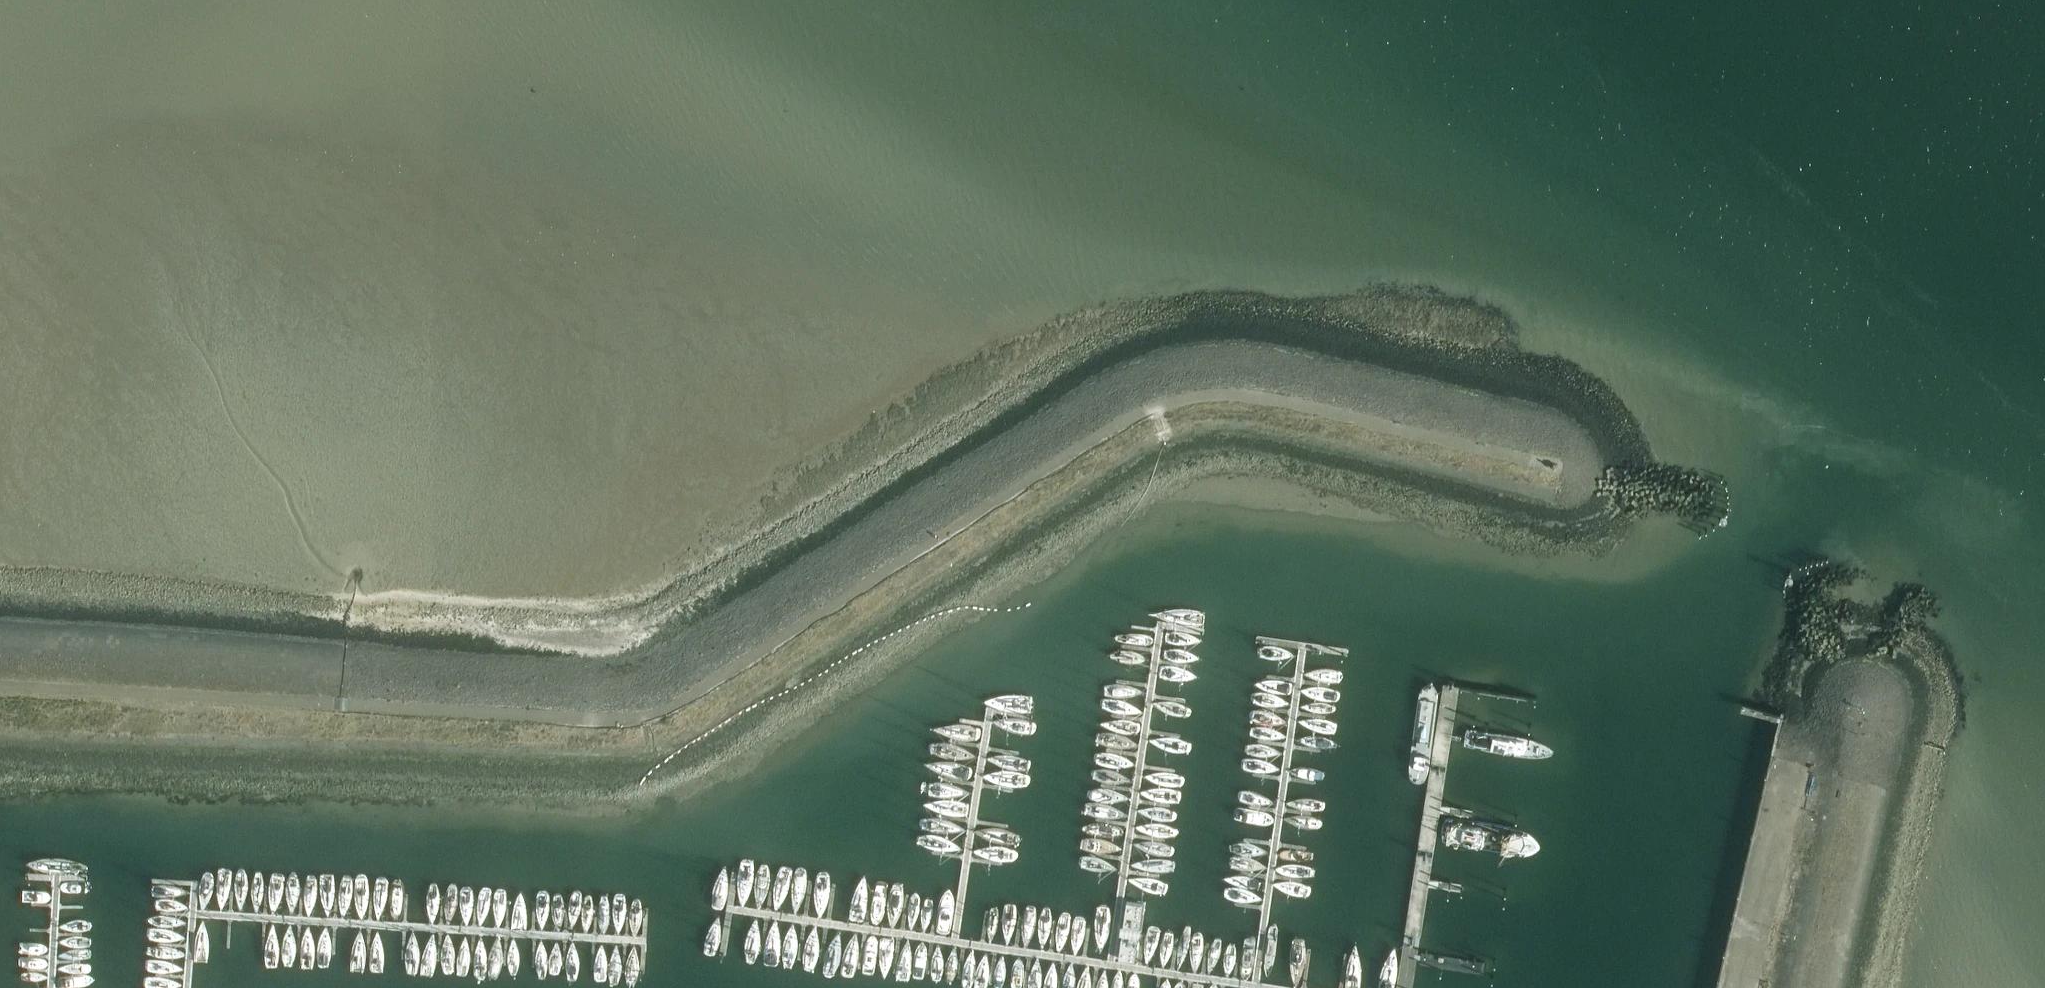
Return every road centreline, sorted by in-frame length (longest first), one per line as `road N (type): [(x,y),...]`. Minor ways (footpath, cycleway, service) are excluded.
road 1 (residential): [(1738,987),(1790,769)]

